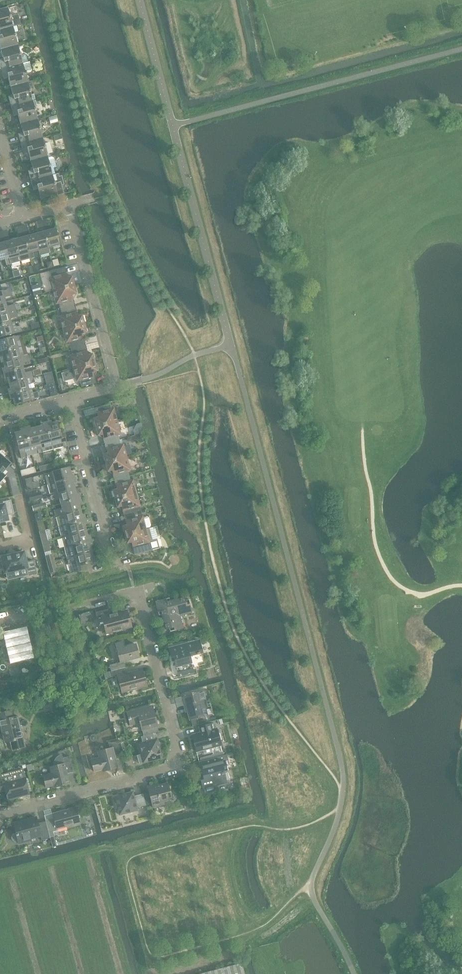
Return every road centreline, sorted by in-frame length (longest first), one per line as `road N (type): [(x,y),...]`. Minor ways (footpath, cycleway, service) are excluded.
road 1 (residential): [(0,824),(7,813),(170,769),(177,745),(137,592),(80,606)]
road 2 (residential): [(71,401),(115,388),(68,206),(19,219)]
road 3 (residential): [(114,568),(71,401)]

